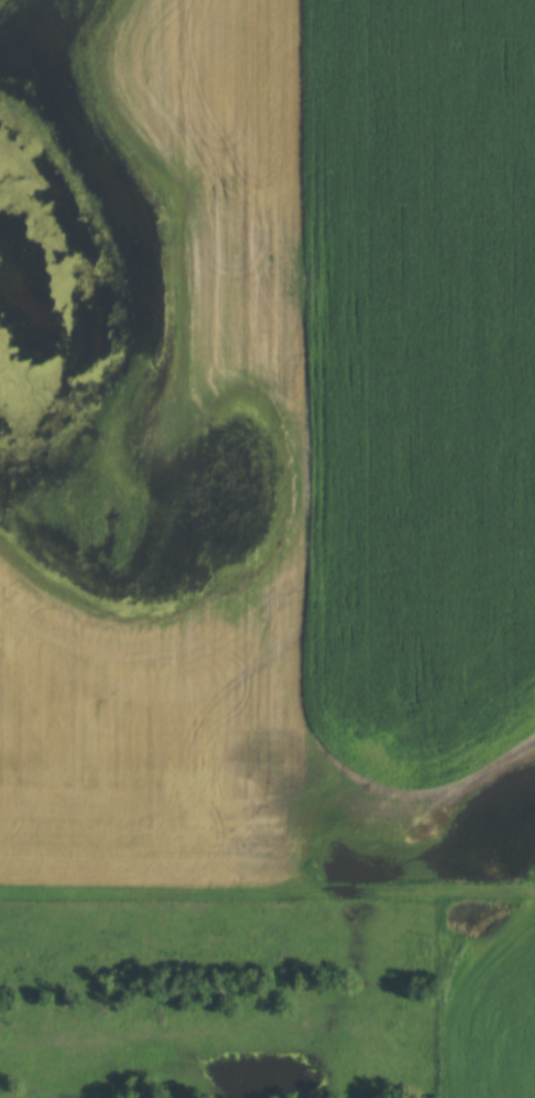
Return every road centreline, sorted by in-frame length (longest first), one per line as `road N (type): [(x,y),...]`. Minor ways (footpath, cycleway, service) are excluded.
road 1 (track): [(534,894),(0,901)]

